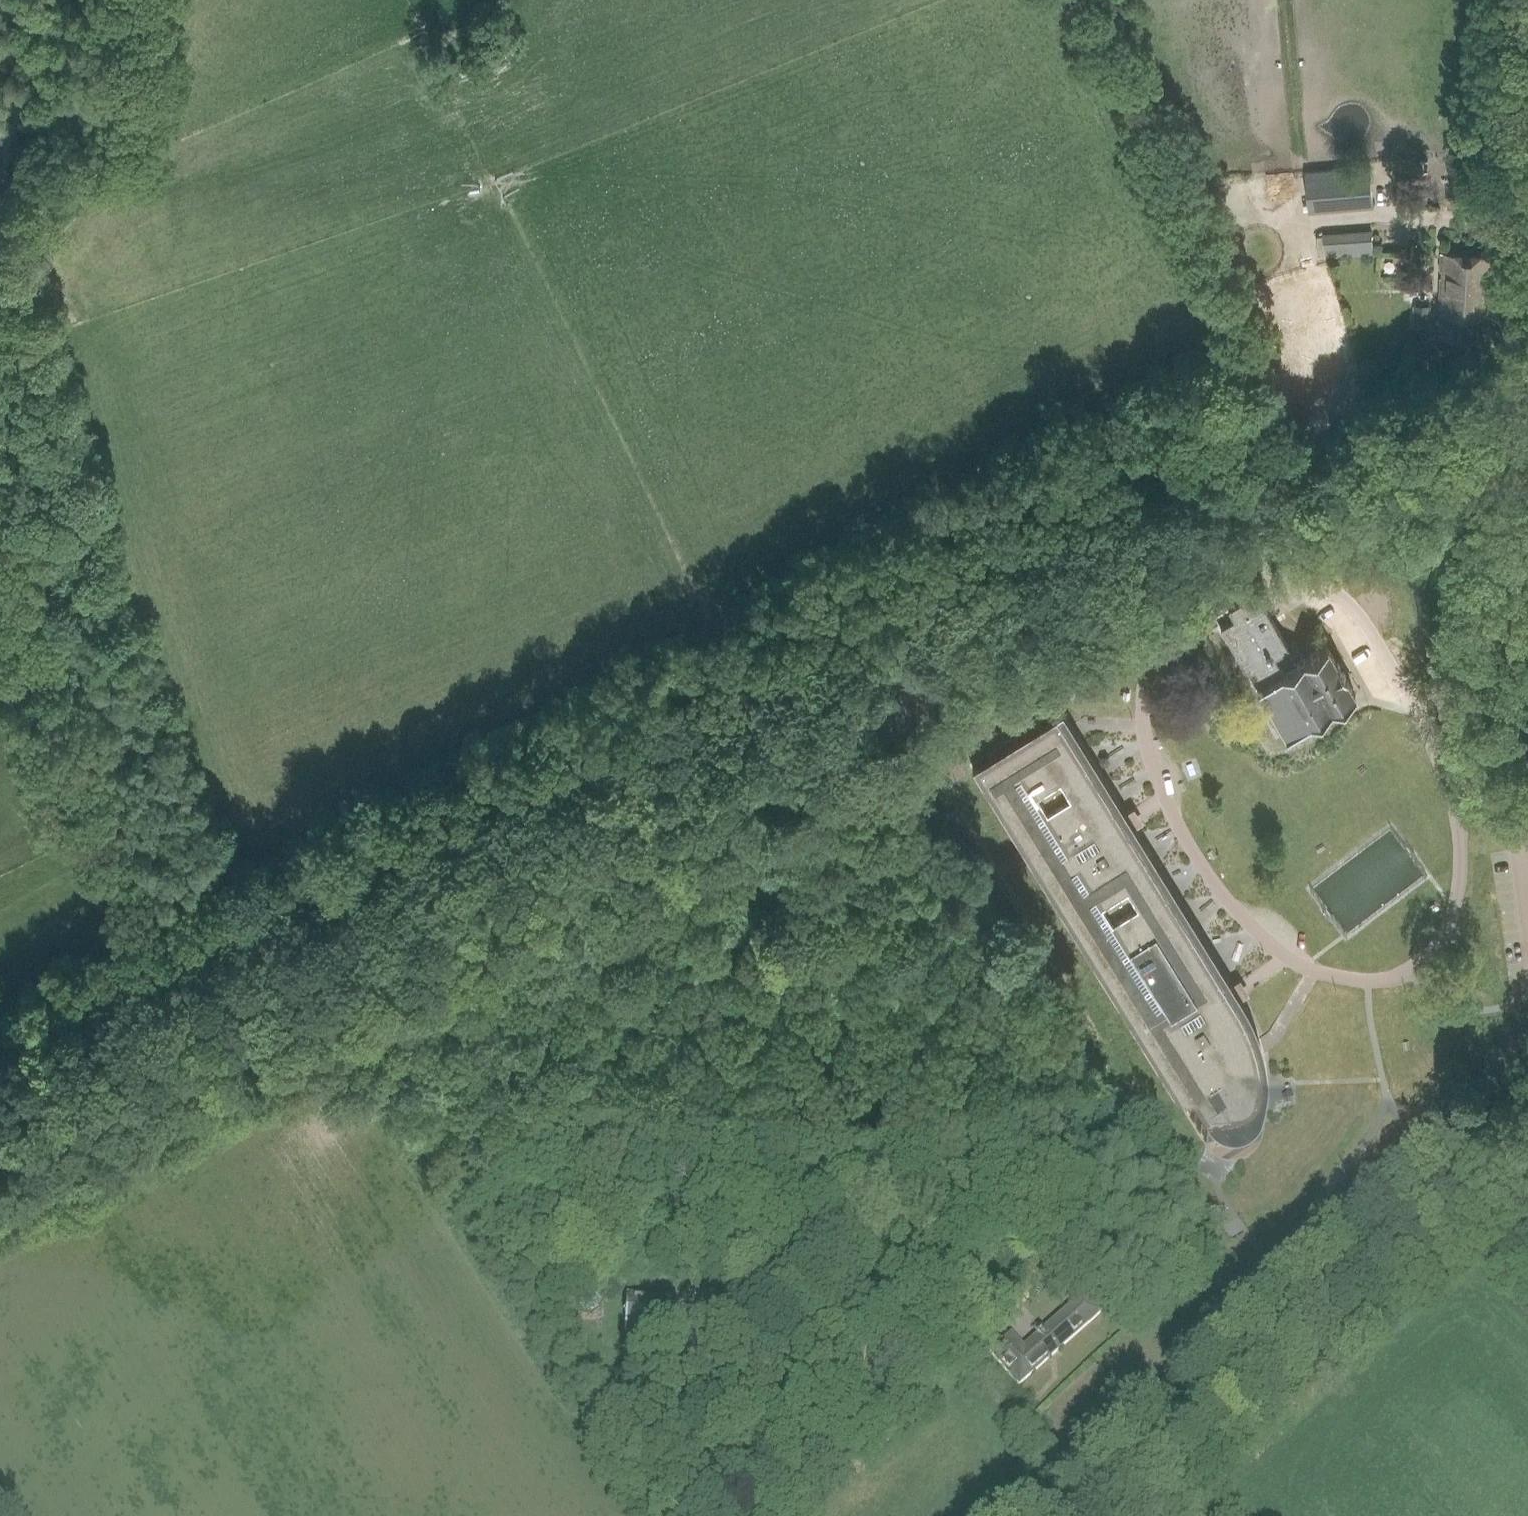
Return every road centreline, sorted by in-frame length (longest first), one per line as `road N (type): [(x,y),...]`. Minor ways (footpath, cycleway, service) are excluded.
road 1 (track): [(0,1131),(1269,521),(1524,390)]
road 2 (residential): [(1090,1515),(1527,1132)]
road 3 (track): [(182,1059),(0,560)]
road 4 (residential): [(1527,730),(1512,699),(1524,390)]
road 5 (track): [(0,290),(62,213),(104,132),(131,0)]

